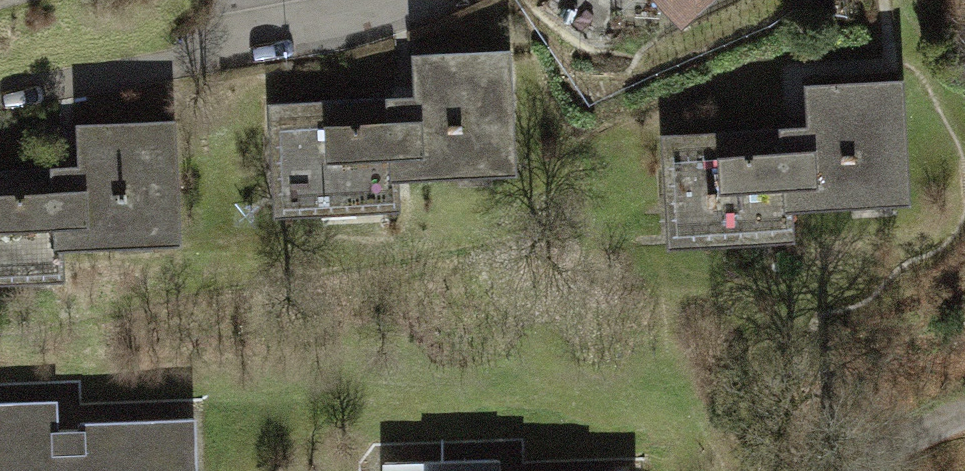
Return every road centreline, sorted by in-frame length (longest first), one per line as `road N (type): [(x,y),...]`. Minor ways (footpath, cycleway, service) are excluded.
road 1 (residential): [(385,0),(306,29),(0,92)]

